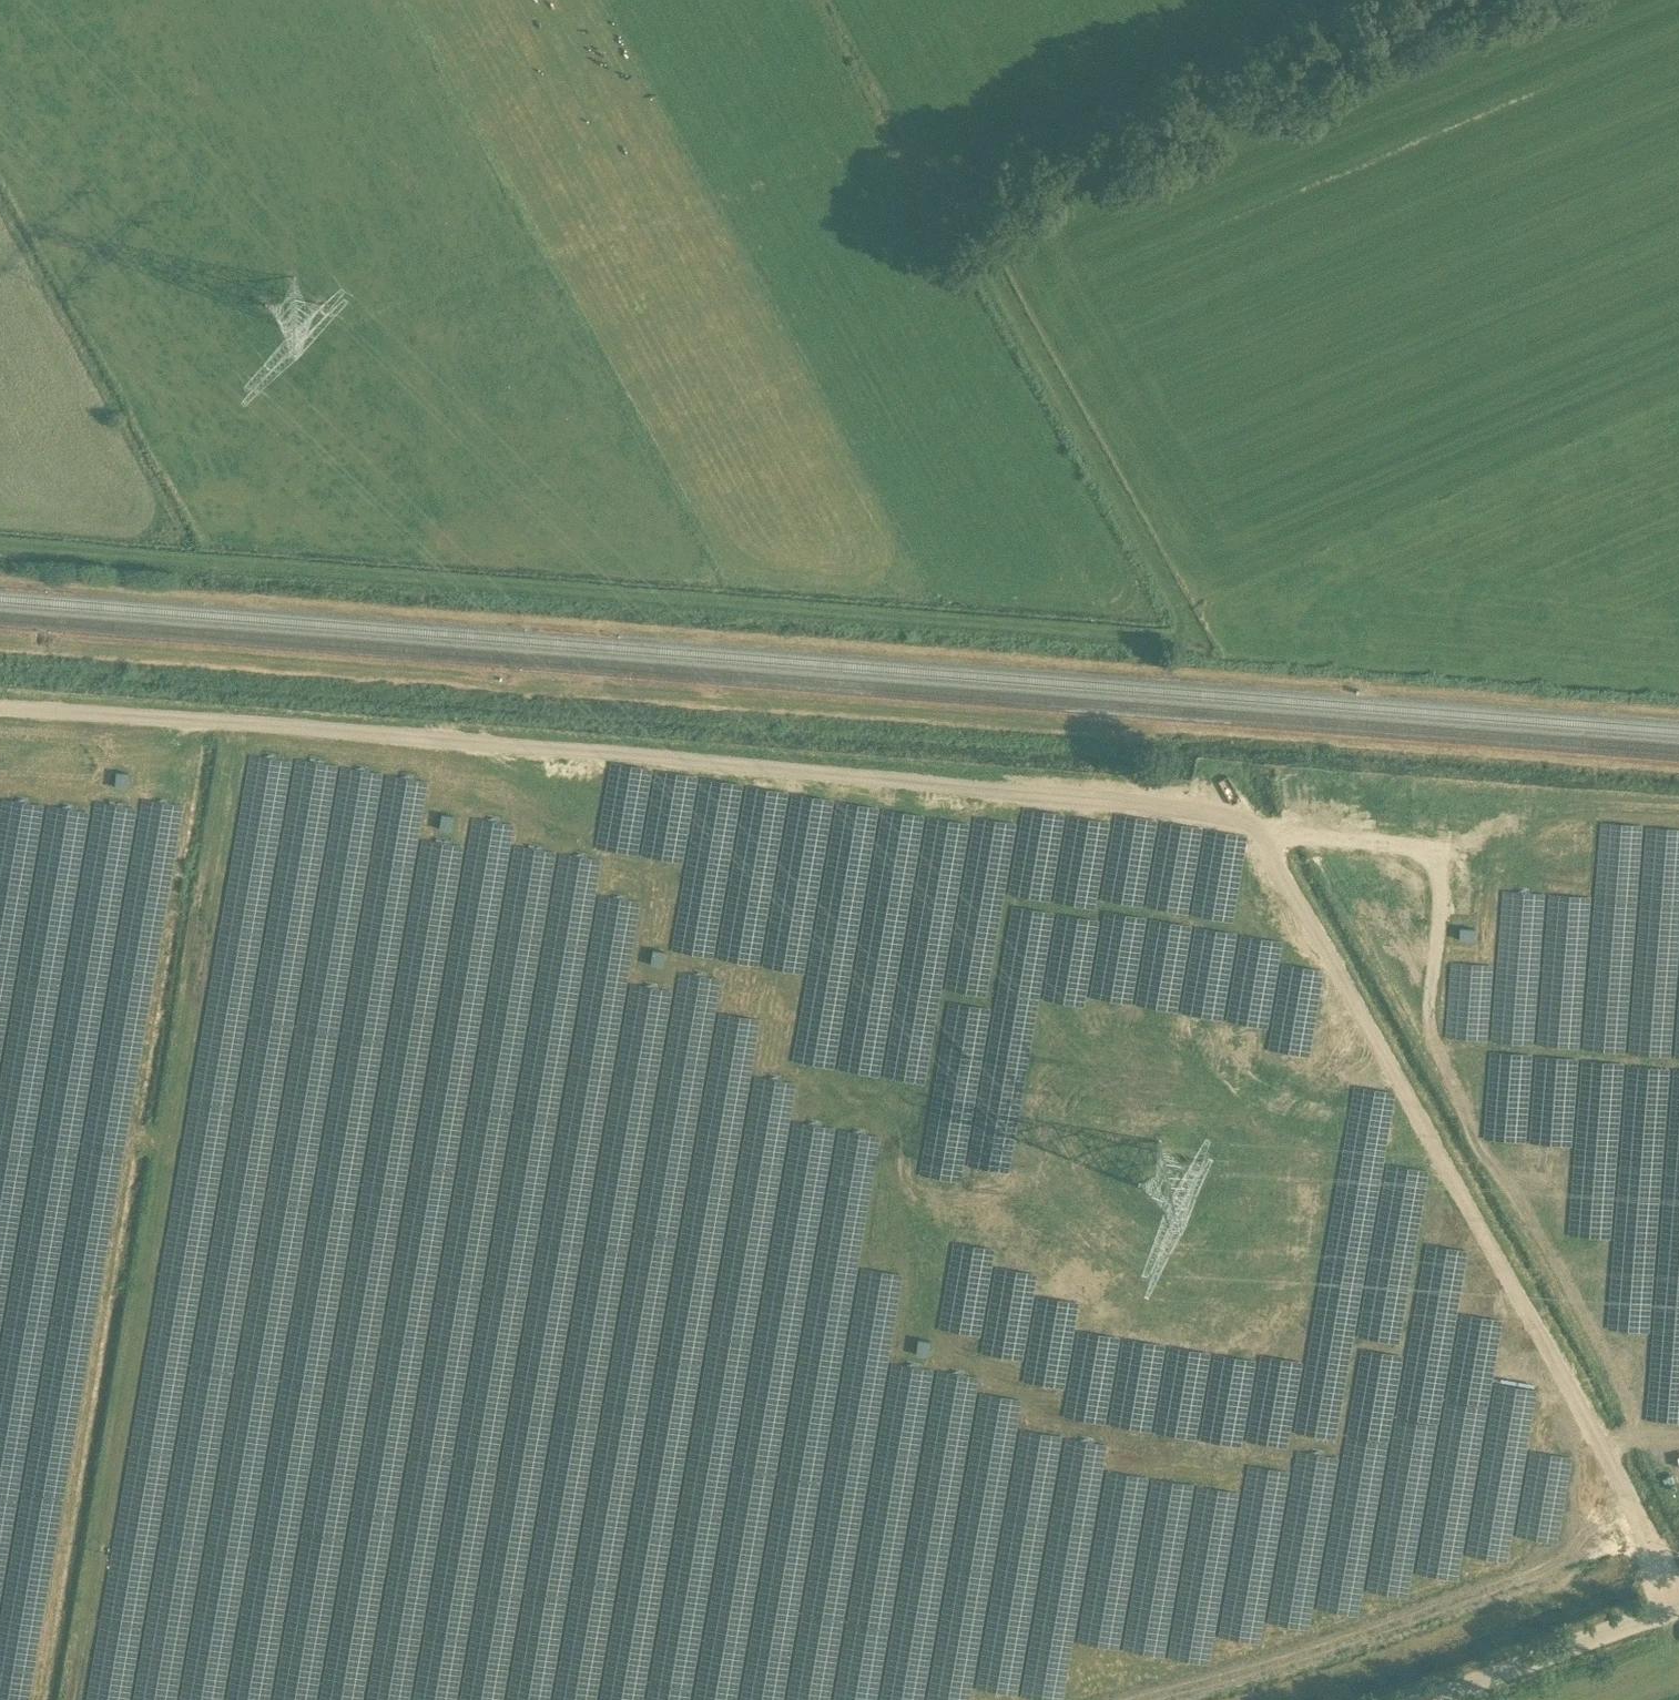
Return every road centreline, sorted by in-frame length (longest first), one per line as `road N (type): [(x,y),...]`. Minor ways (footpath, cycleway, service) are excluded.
road 1 (unclassified): [(1678,1630),(1464,1699)]

